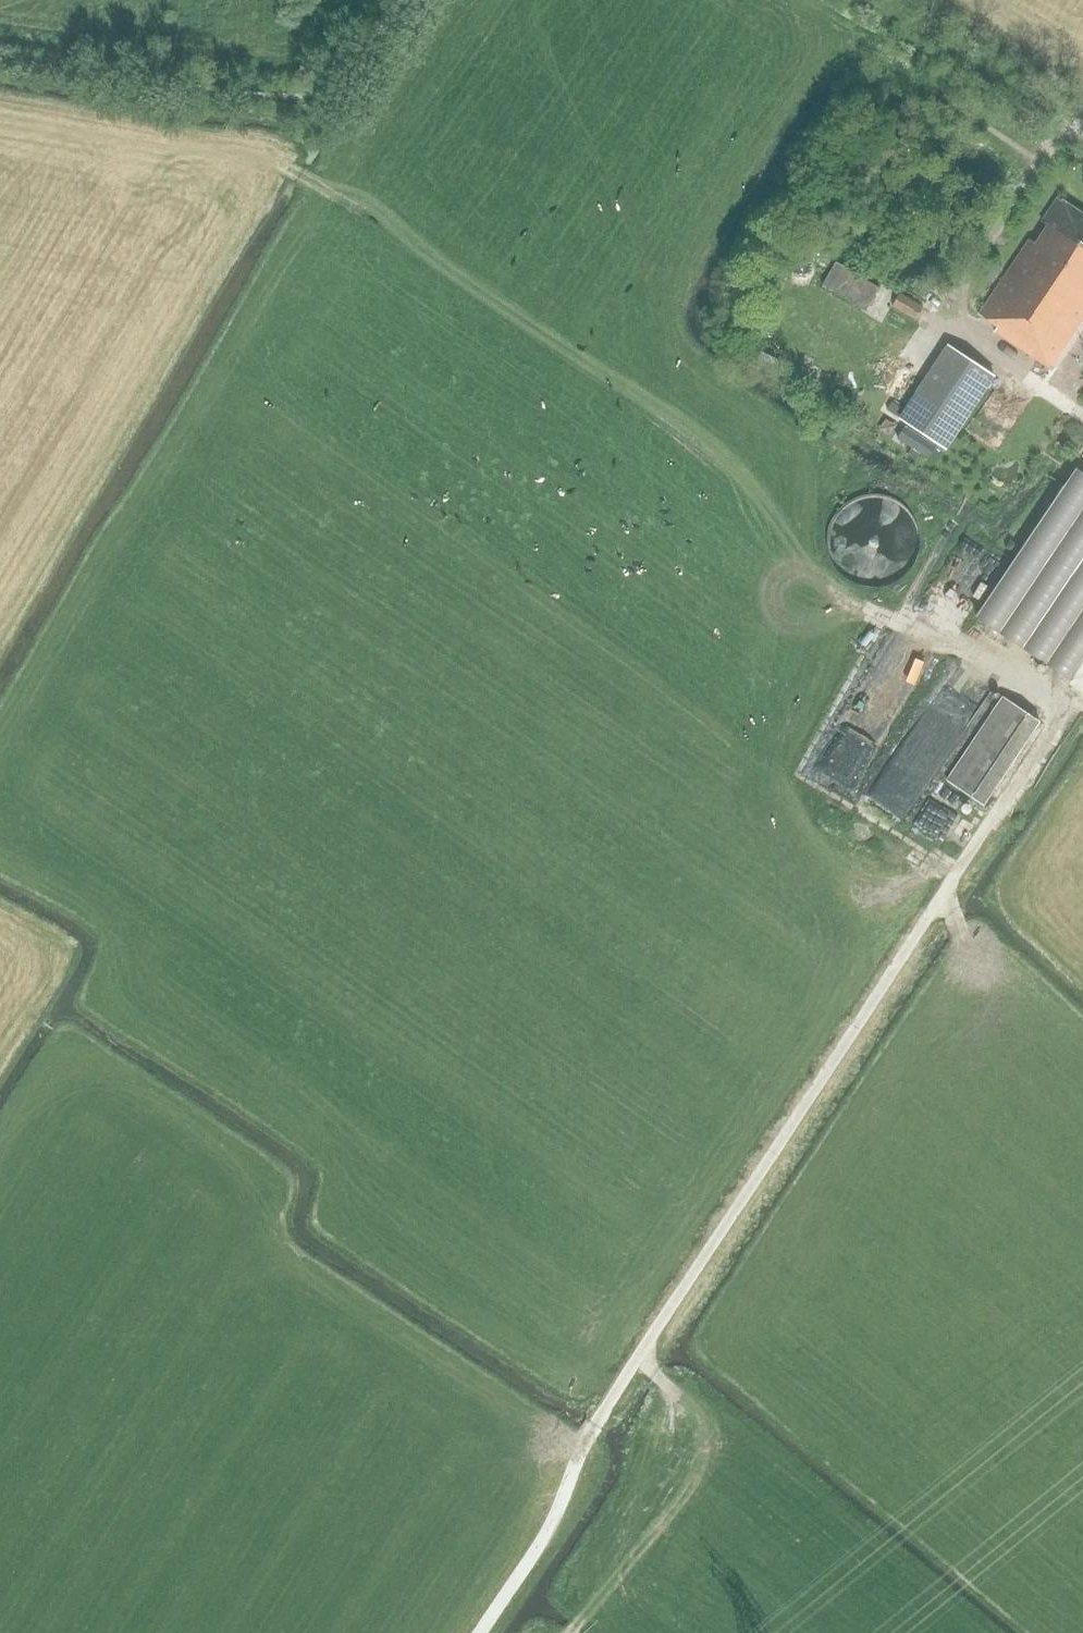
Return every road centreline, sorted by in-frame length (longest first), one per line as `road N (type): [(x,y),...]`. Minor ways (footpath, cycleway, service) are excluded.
road 1 (track): [(570,1454),(996,813)]
road 2 (track): [(861,44),(1041,151)]

